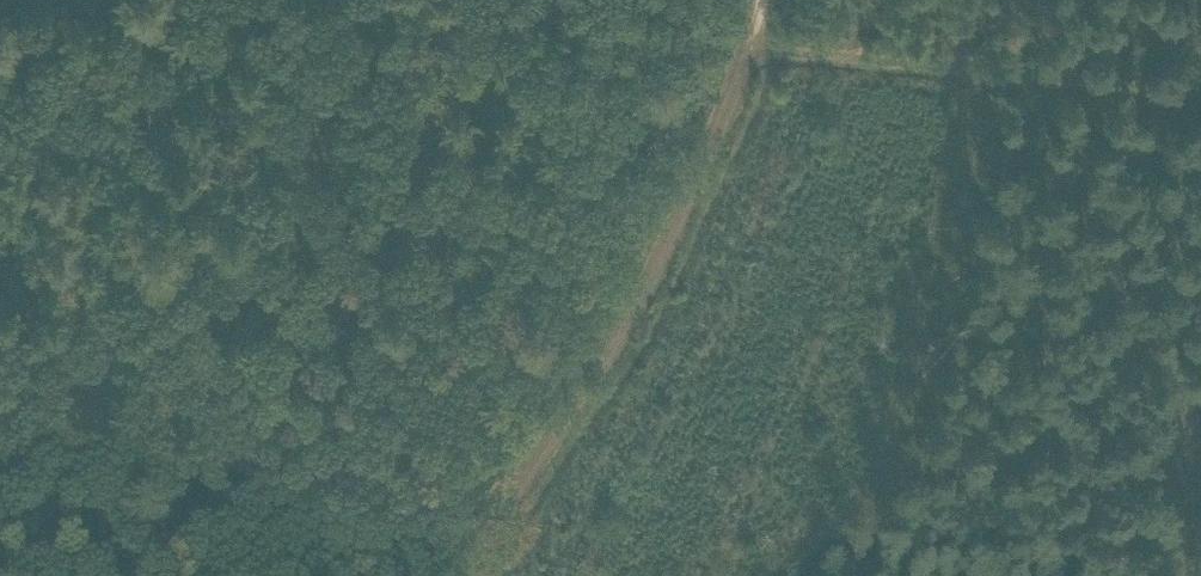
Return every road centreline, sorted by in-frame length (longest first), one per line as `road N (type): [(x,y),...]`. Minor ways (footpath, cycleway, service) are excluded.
road 1 (track): [(766,0),(684,209),(634,304),(543,440),(495,528),(480,575)]
road 2 (track): [(742,74),(1200,113)]

